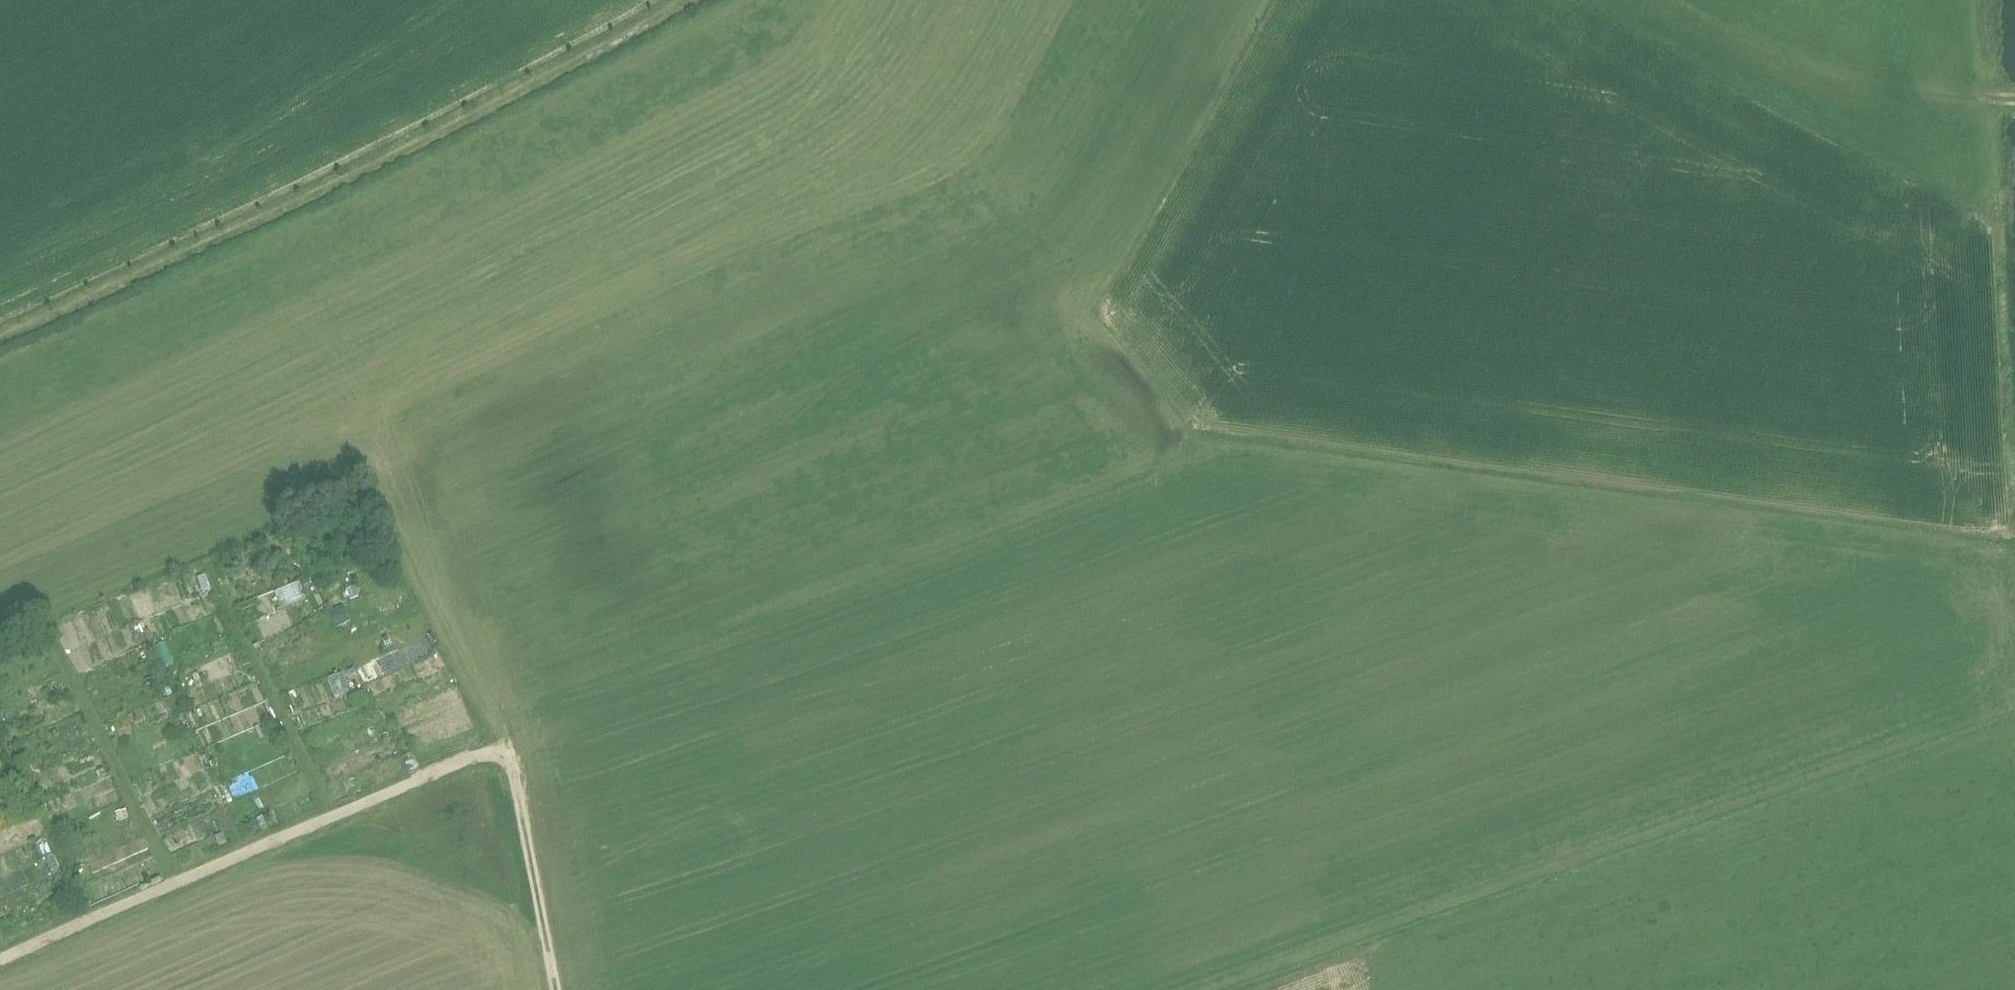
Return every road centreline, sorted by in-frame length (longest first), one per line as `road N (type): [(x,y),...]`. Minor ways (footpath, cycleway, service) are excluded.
road 1 (track): [(0,960),(496,751),(513,760),(555,989)]

